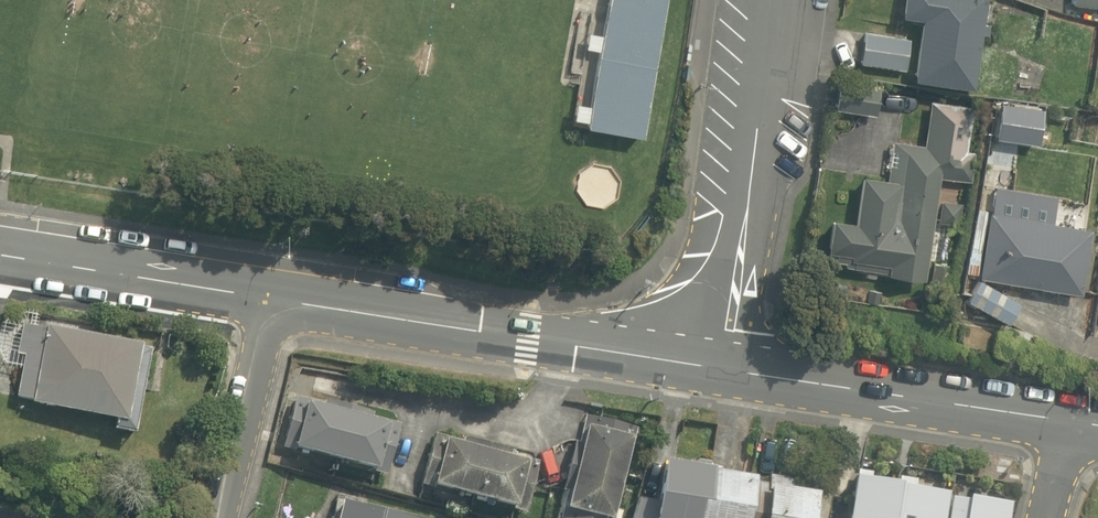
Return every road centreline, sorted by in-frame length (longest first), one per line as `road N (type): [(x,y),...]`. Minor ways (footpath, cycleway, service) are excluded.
road 1 (residential): [(270,299),(724,370)]
road 2 (residential): [(724,370),(773,0)]
road 3 (residential): [(724,370),(1069,422)]
road 4 (residential): [(0,257),(270,299)]
road 5 (residential): [(270,299),(217,517)]

